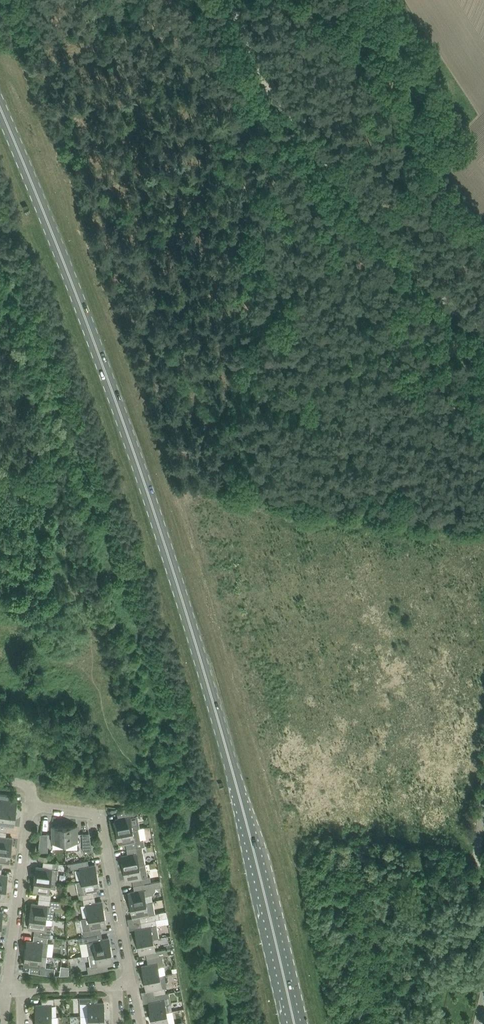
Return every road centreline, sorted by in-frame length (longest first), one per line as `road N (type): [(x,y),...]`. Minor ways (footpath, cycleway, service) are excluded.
road 1 (primary): [(0,99),(122,405),(227,750),(295,1023)]
road 2 (track): [(483,323),(396,243),(275,84),(235,0)]
road 3 (residential): [(125,982),(95,828),(84,817),(27,811)]
road 4 (residential): [(4,991),(27,811)]

